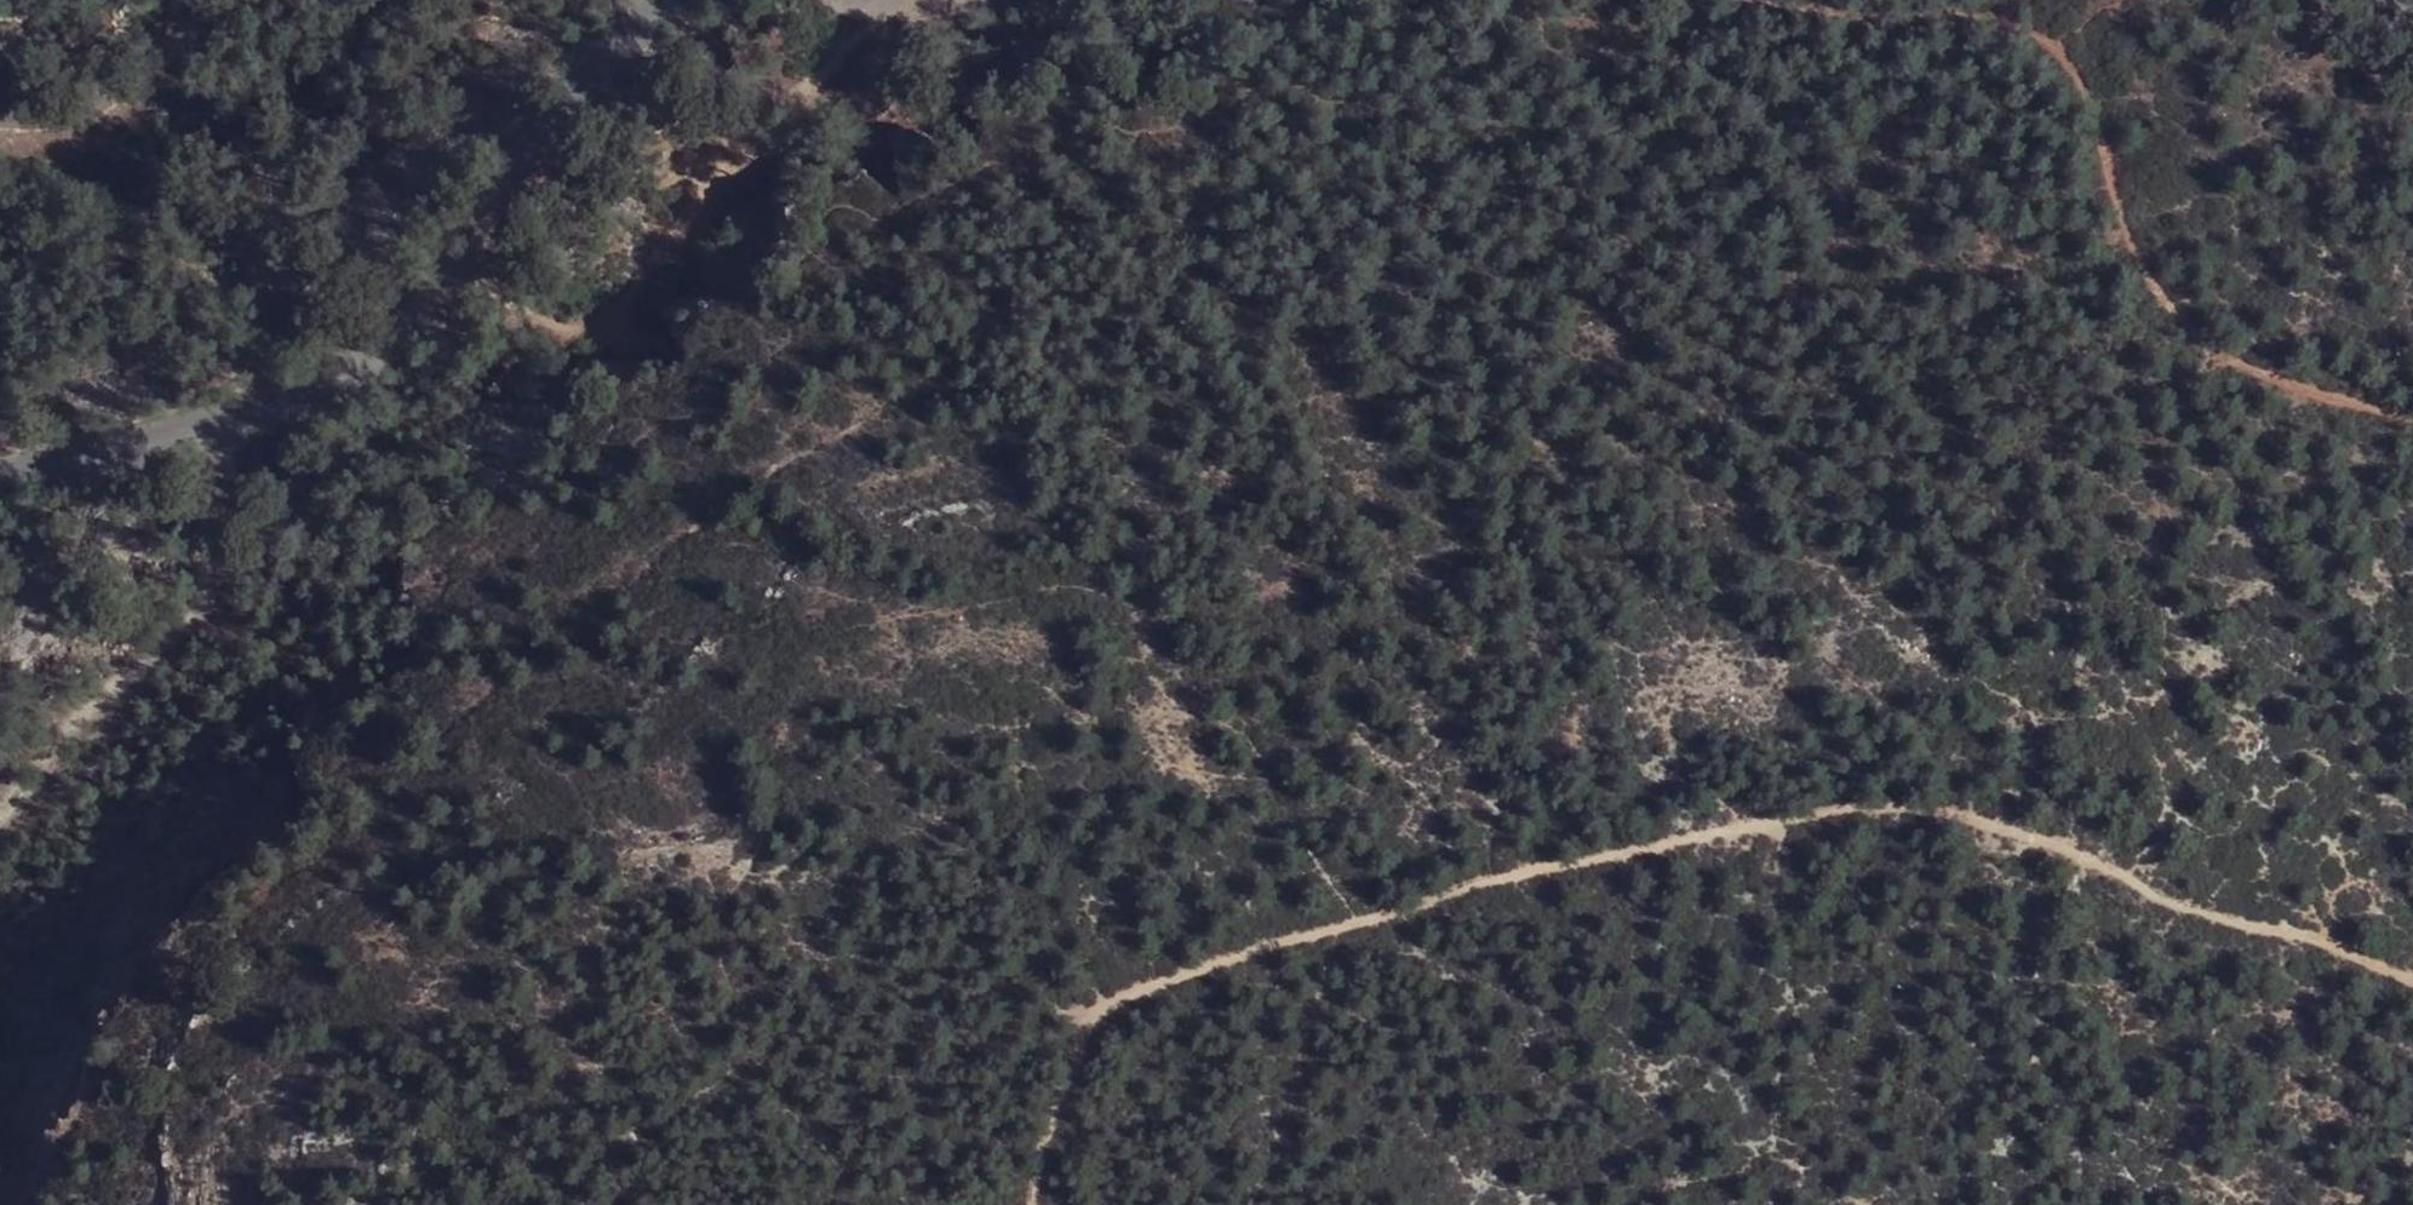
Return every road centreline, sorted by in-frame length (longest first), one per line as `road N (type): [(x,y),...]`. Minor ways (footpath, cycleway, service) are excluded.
road 1 (unclassified): [(667,0),(619,37),(379,339),(286,403),(179,438),(0,480)]

